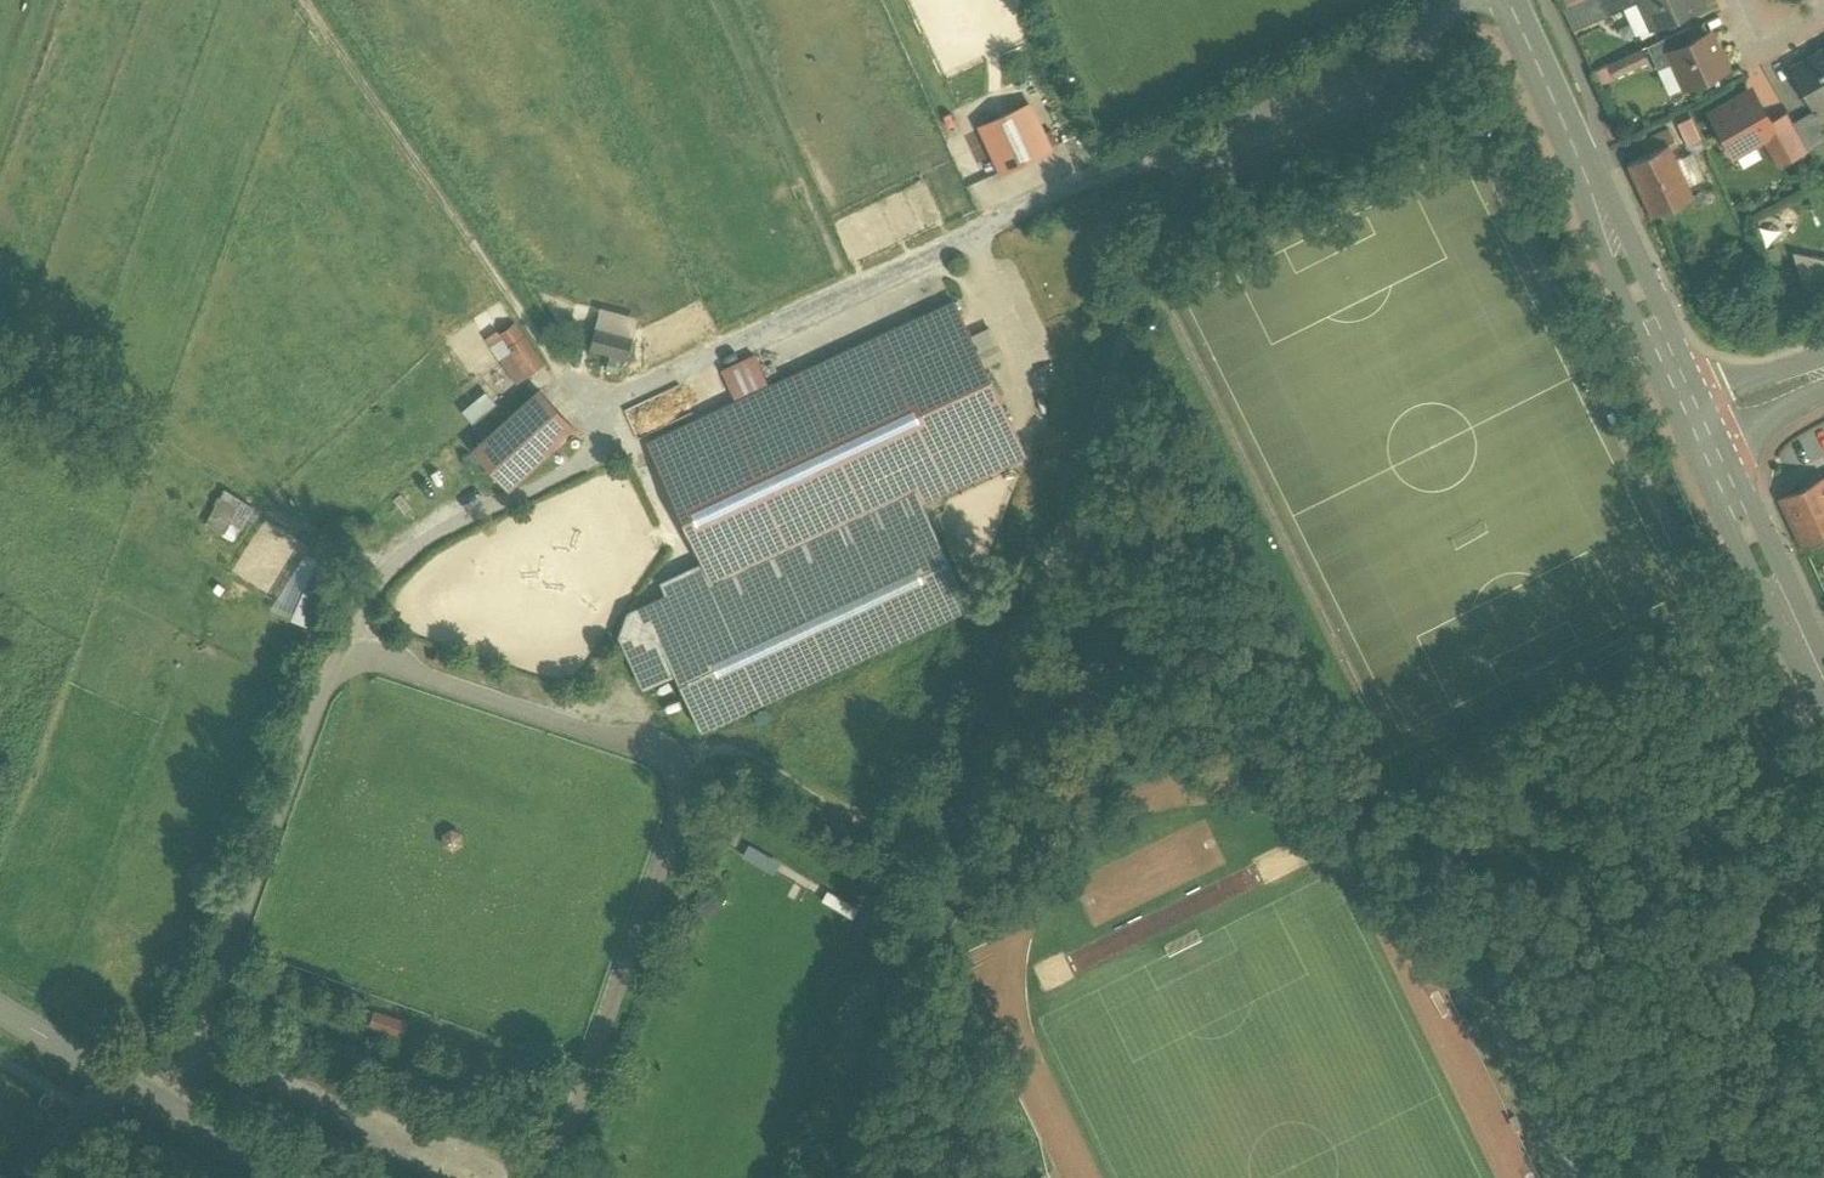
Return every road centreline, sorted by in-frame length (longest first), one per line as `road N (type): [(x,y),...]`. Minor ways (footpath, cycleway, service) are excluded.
road 1 (secondary): [(1507,0),(1697,424)]
road 2 (track): [(556,367),(300,0)]
road 3 (secondary): [(286,1177),(0,1012)]
road 4 (secondary): [(1697,424),(1823,686)]
road 5 (residential): [(1697,424),(1823,371)]

